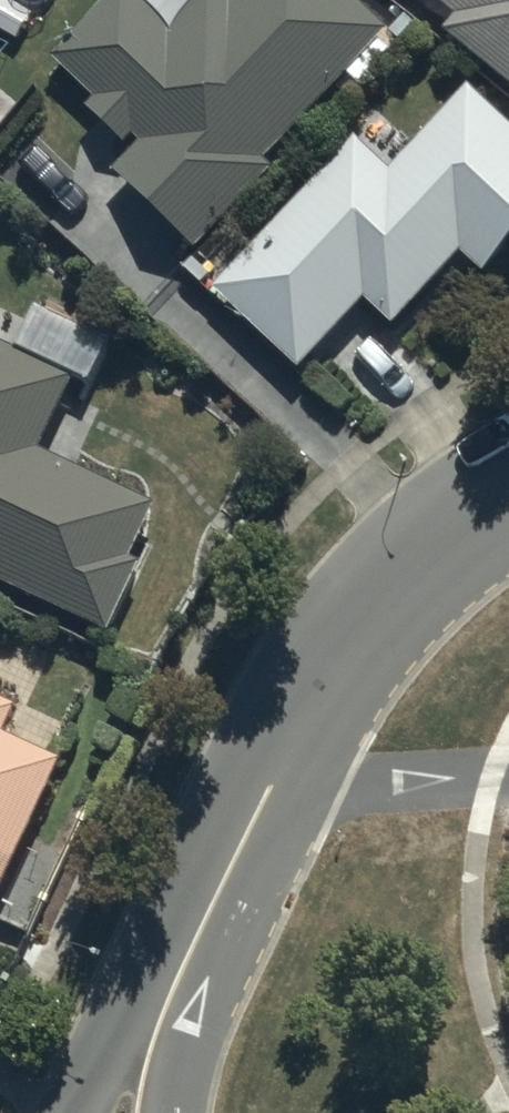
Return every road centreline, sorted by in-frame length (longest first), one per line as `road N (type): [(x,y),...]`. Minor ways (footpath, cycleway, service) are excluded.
road 1 (residential): [(508,502),(388,579),(348,629),(200,919)]
road 2 (residential): [(68,1112),(125,1015),(200,919)]
road 3 (residential): [(200,919),(179,1112)]

